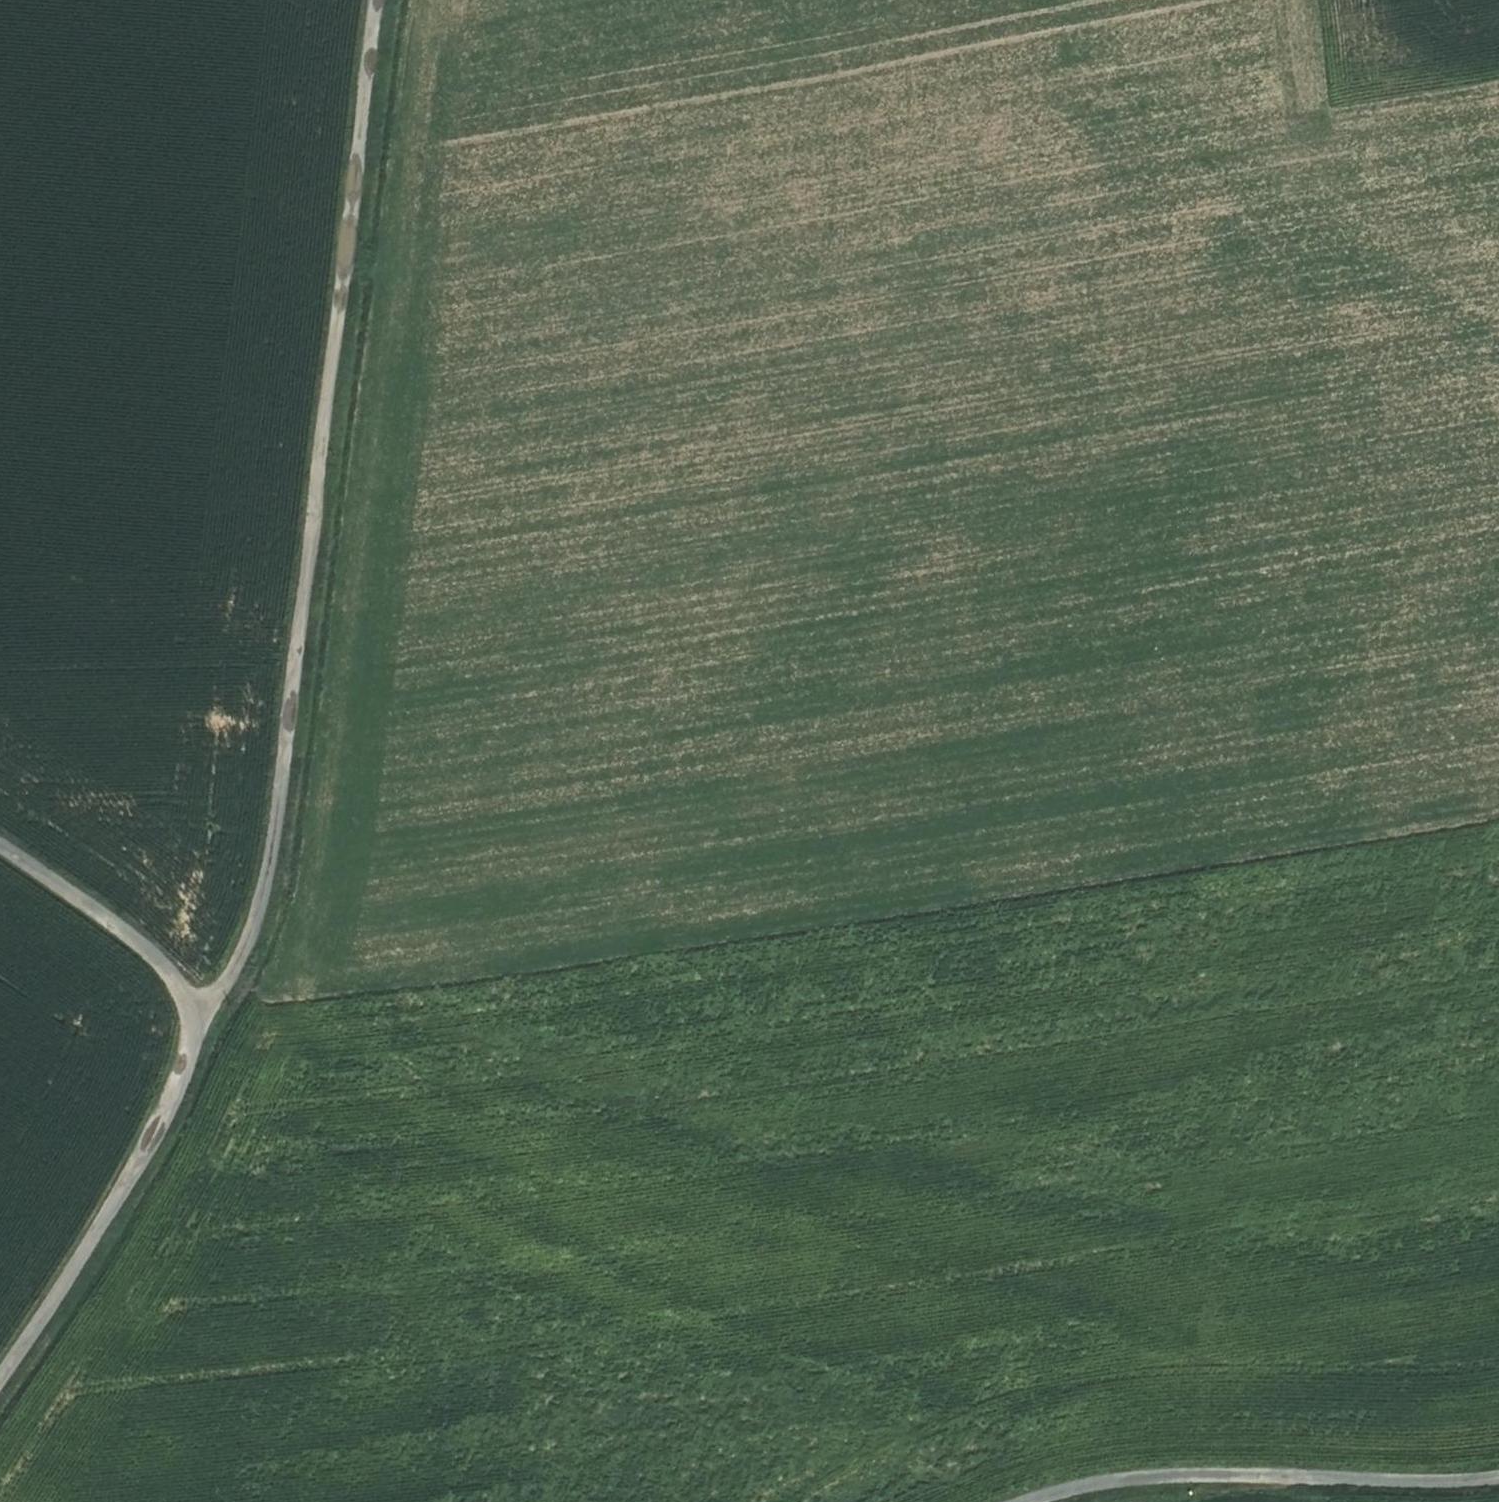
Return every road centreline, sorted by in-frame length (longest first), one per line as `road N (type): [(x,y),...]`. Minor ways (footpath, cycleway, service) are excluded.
road 1 (track): [(0,1382),(137,1167),(267,888),(375,0)]
road 2 (track): [(1498,1480),(1198,1475),(1078,1484),(1028,1501)]
road 3 (track): [(202,1014),(135,938),(0,846)]

